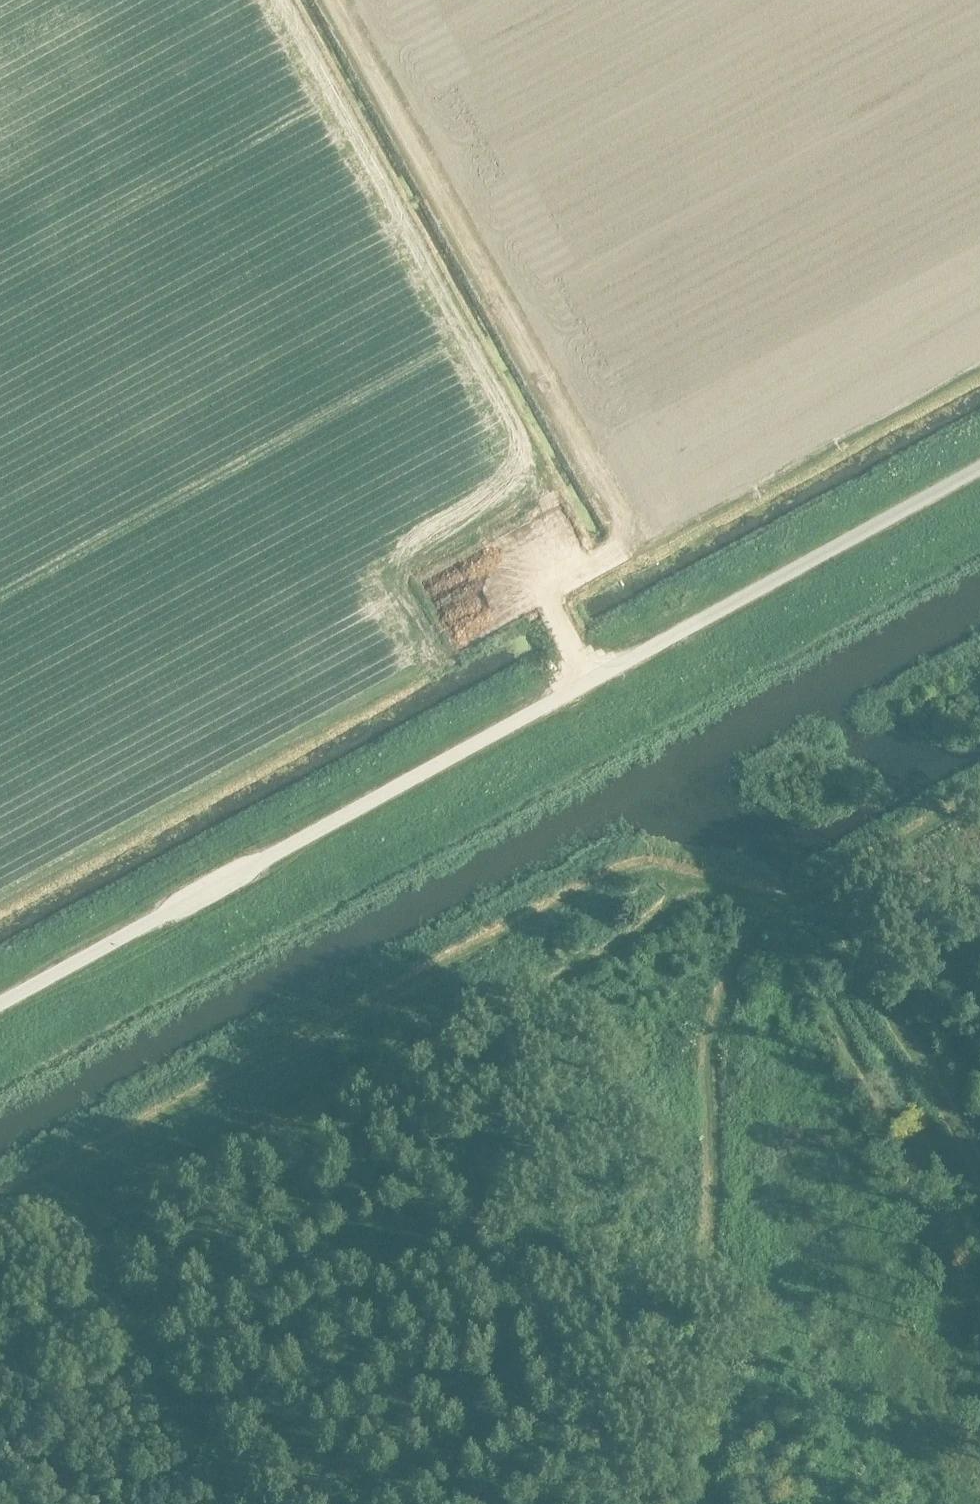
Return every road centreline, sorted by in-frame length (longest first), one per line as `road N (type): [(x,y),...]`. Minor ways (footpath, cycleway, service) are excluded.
road 1 (unclassified): [(0,1010),(979,473)]
road 2 (track): [(778,907),(695,892),(595,958),(122,1198),(29,1184)]
road 3 (track): [(595,686),(543,588),(612,552),(622,529),(332,0)]
road 4 (track): [(270,0),(579,569)]

